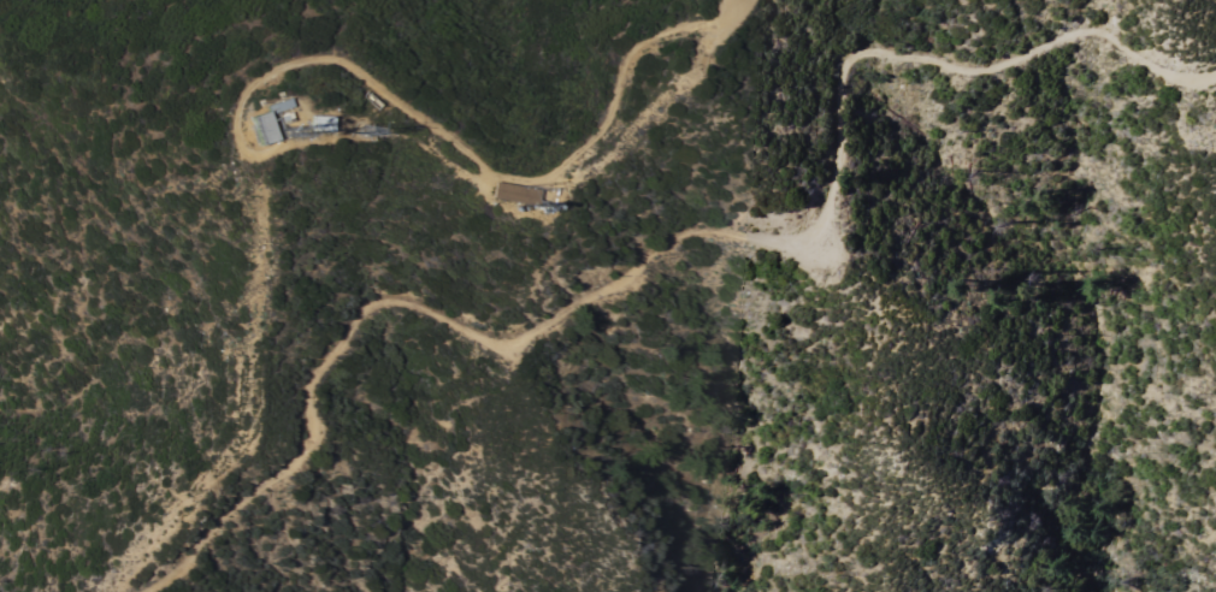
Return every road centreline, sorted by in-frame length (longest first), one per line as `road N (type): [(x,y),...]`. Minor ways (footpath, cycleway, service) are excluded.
road 1 (track): [(137,591),(206,551),(244,505),(297,468),(313,442),(320,383),(333,357),(384,308),(409,297),(432,300),(488,335),(516,336),(557,324),(721,226),(813,239),(833,230),(842,102),(848,70),(860,58),(886,53),(986,66),(1103,32),(1149,59),(1215,72)]
road 2 (track): [(255,147),(238,134),(250,88),(275,69),(344,54),(472,146),(492,170),(521,180),(553,176),(586,153),(612,120),(639,47),(731,18)]

